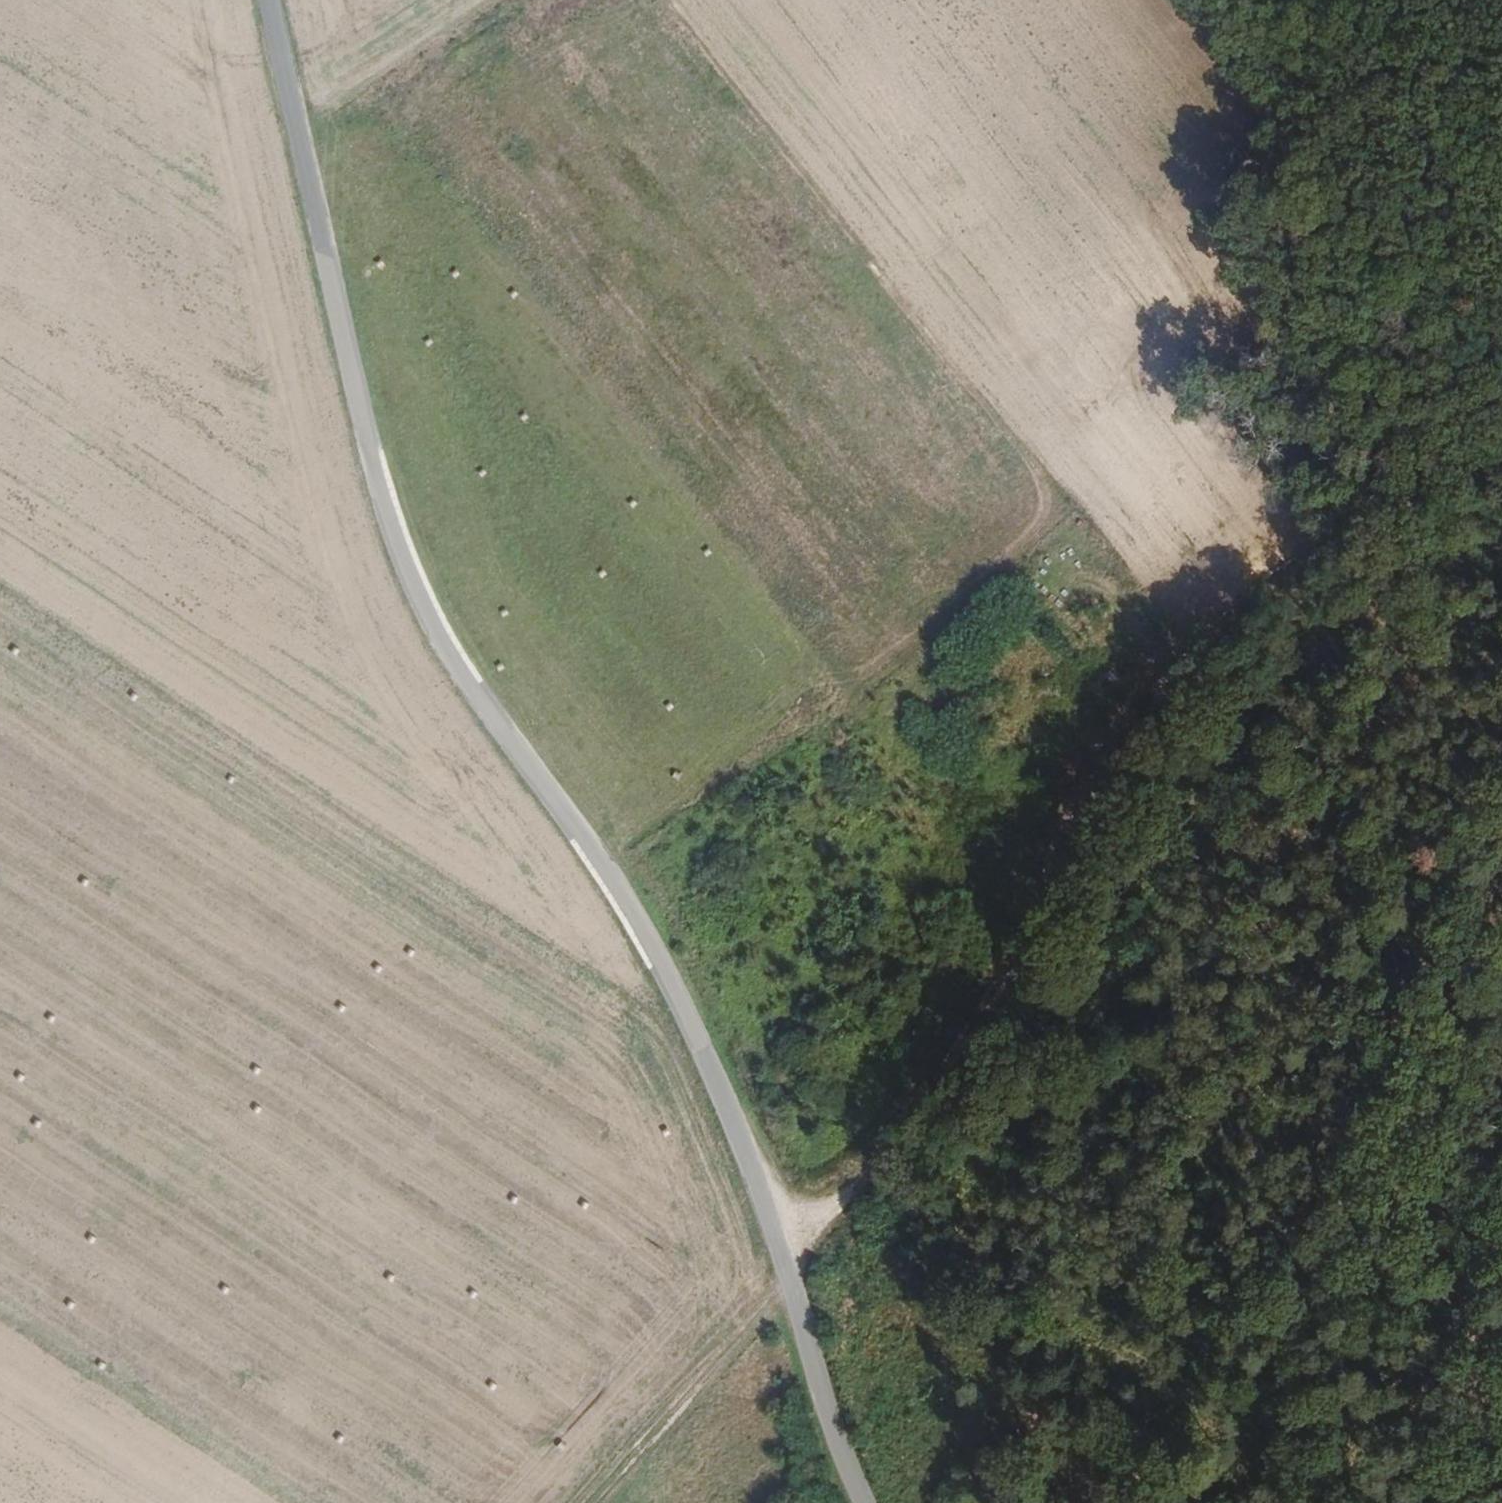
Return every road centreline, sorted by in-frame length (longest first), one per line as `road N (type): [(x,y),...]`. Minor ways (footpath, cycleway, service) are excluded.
road 1 (tertiary): [(866,1502),(743,1147),(683,1001),(586,837),(463,677),(410,580),(383,498),(271,0)]
road 2 (track): [(785,1275),(988,996),(1188,664),(1277,561),(1501,448)]
road 3 (track): [(785,1275),(592,1502)]

